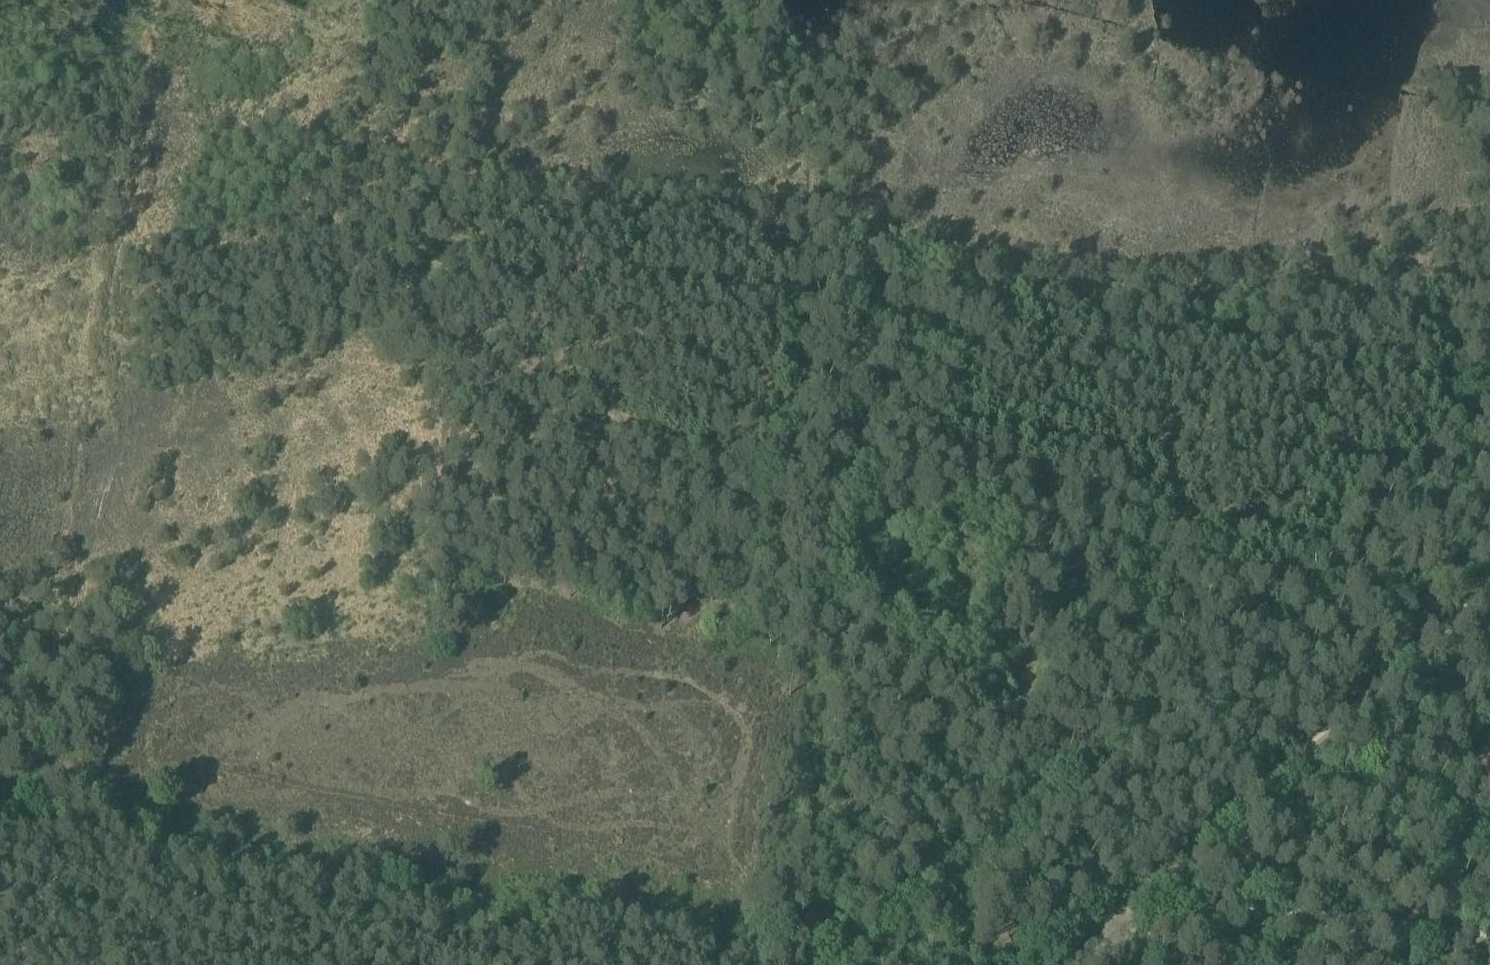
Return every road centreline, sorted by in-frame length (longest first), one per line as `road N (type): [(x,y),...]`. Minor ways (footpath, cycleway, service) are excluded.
road 1 (track): [(1489,592),(1136,905),(1112,929),(1103,964)]
road 2 (track): [(1489,950),(1301,921),(1239,923),(1103,964)]

